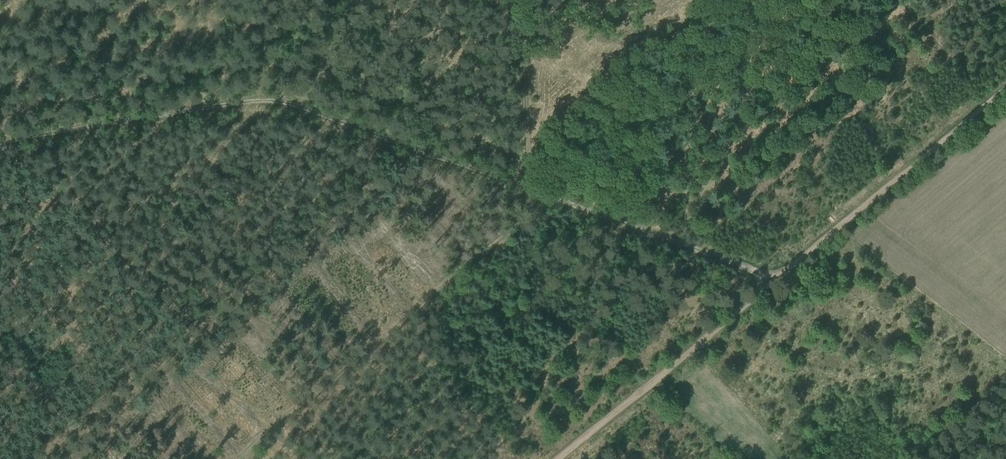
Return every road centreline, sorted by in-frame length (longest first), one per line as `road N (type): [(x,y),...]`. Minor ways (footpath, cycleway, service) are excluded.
road 1 (track): [(778,279),(529,183),(370,132)]
road 2 (track): [(370,132),(278,109),(0,153)]
road 3 (track): [(1005,94),(778,279)]
road 4 (track): [(557,458),(778,279)]
road 5 (track): [(526,40),(529,183)]

